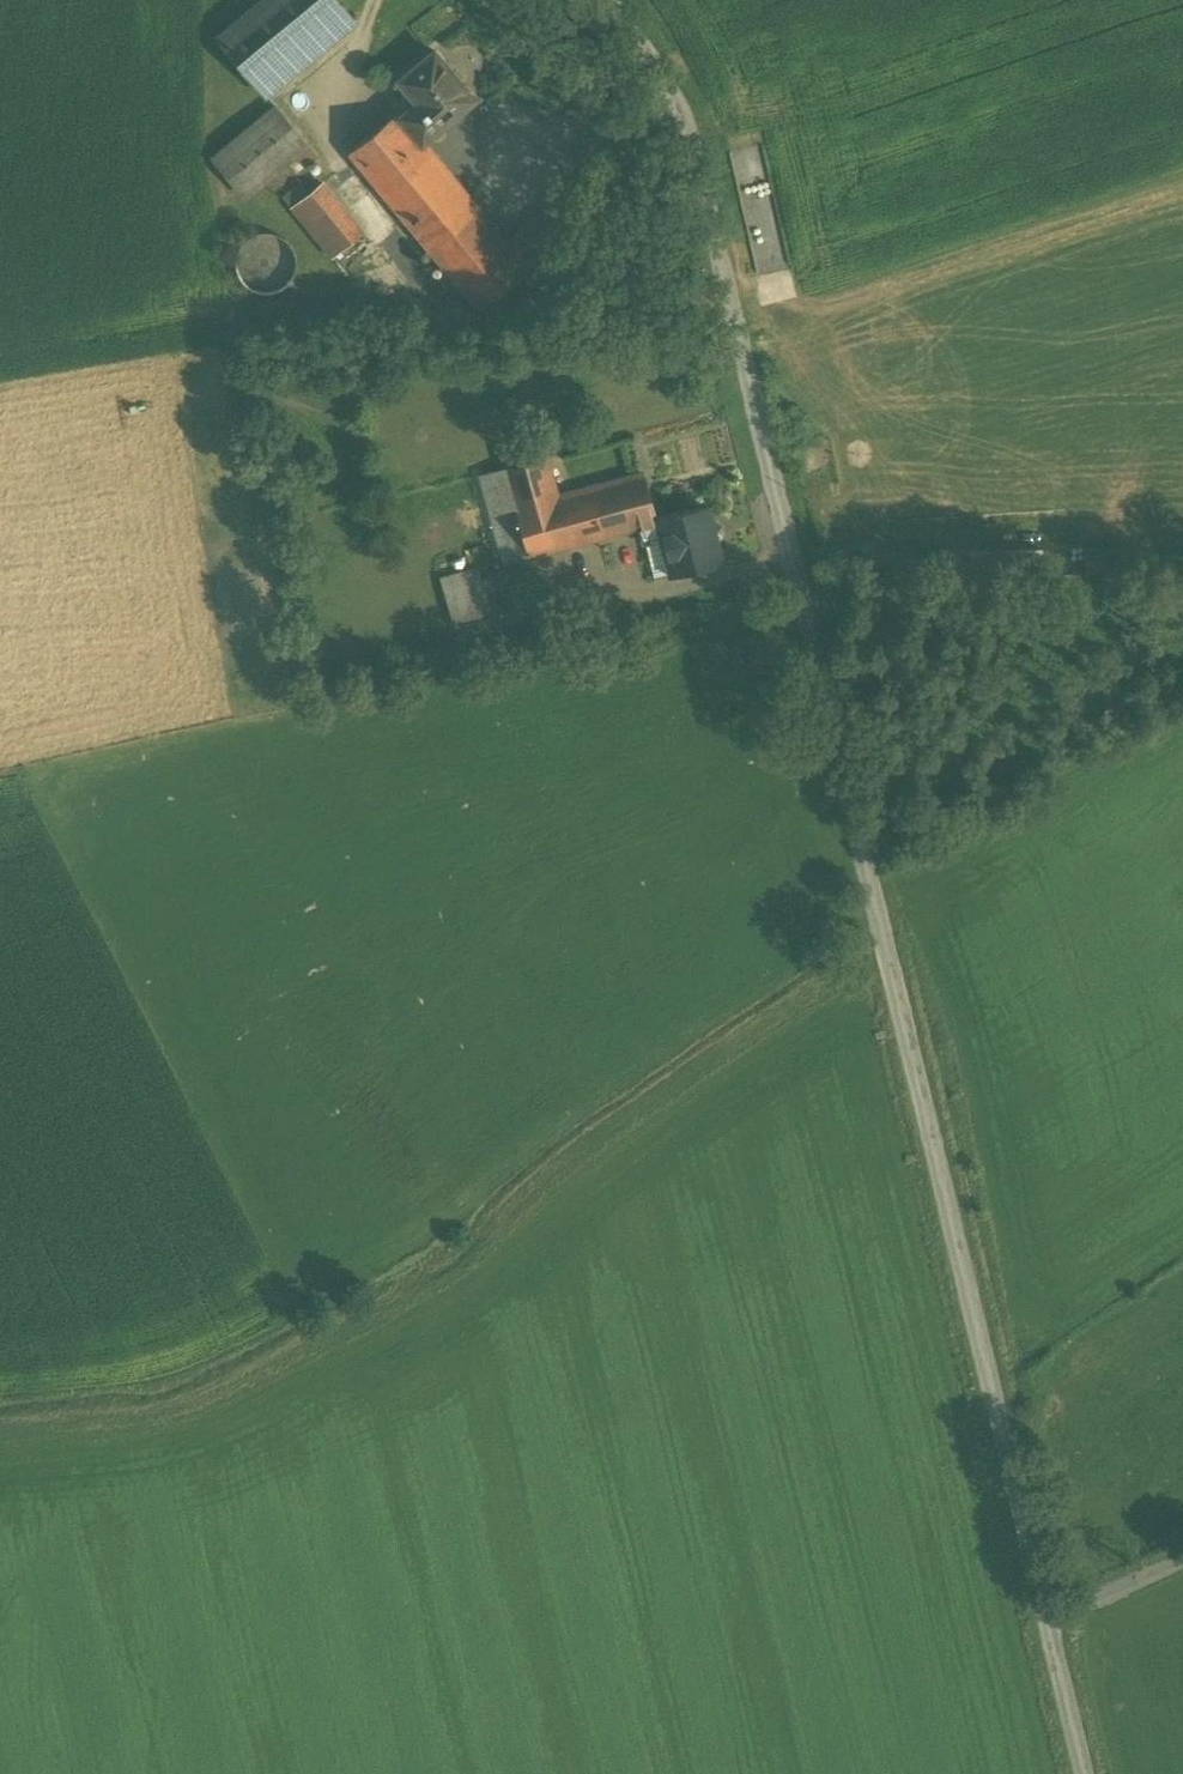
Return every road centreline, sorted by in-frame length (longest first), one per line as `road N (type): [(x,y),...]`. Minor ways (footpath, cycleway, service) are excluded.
road 1 (unclassified): [(1087,1773),(827,677),(670,96),(596,0)]
road 2 (track): [(1046,1611),(1182,1553)]

